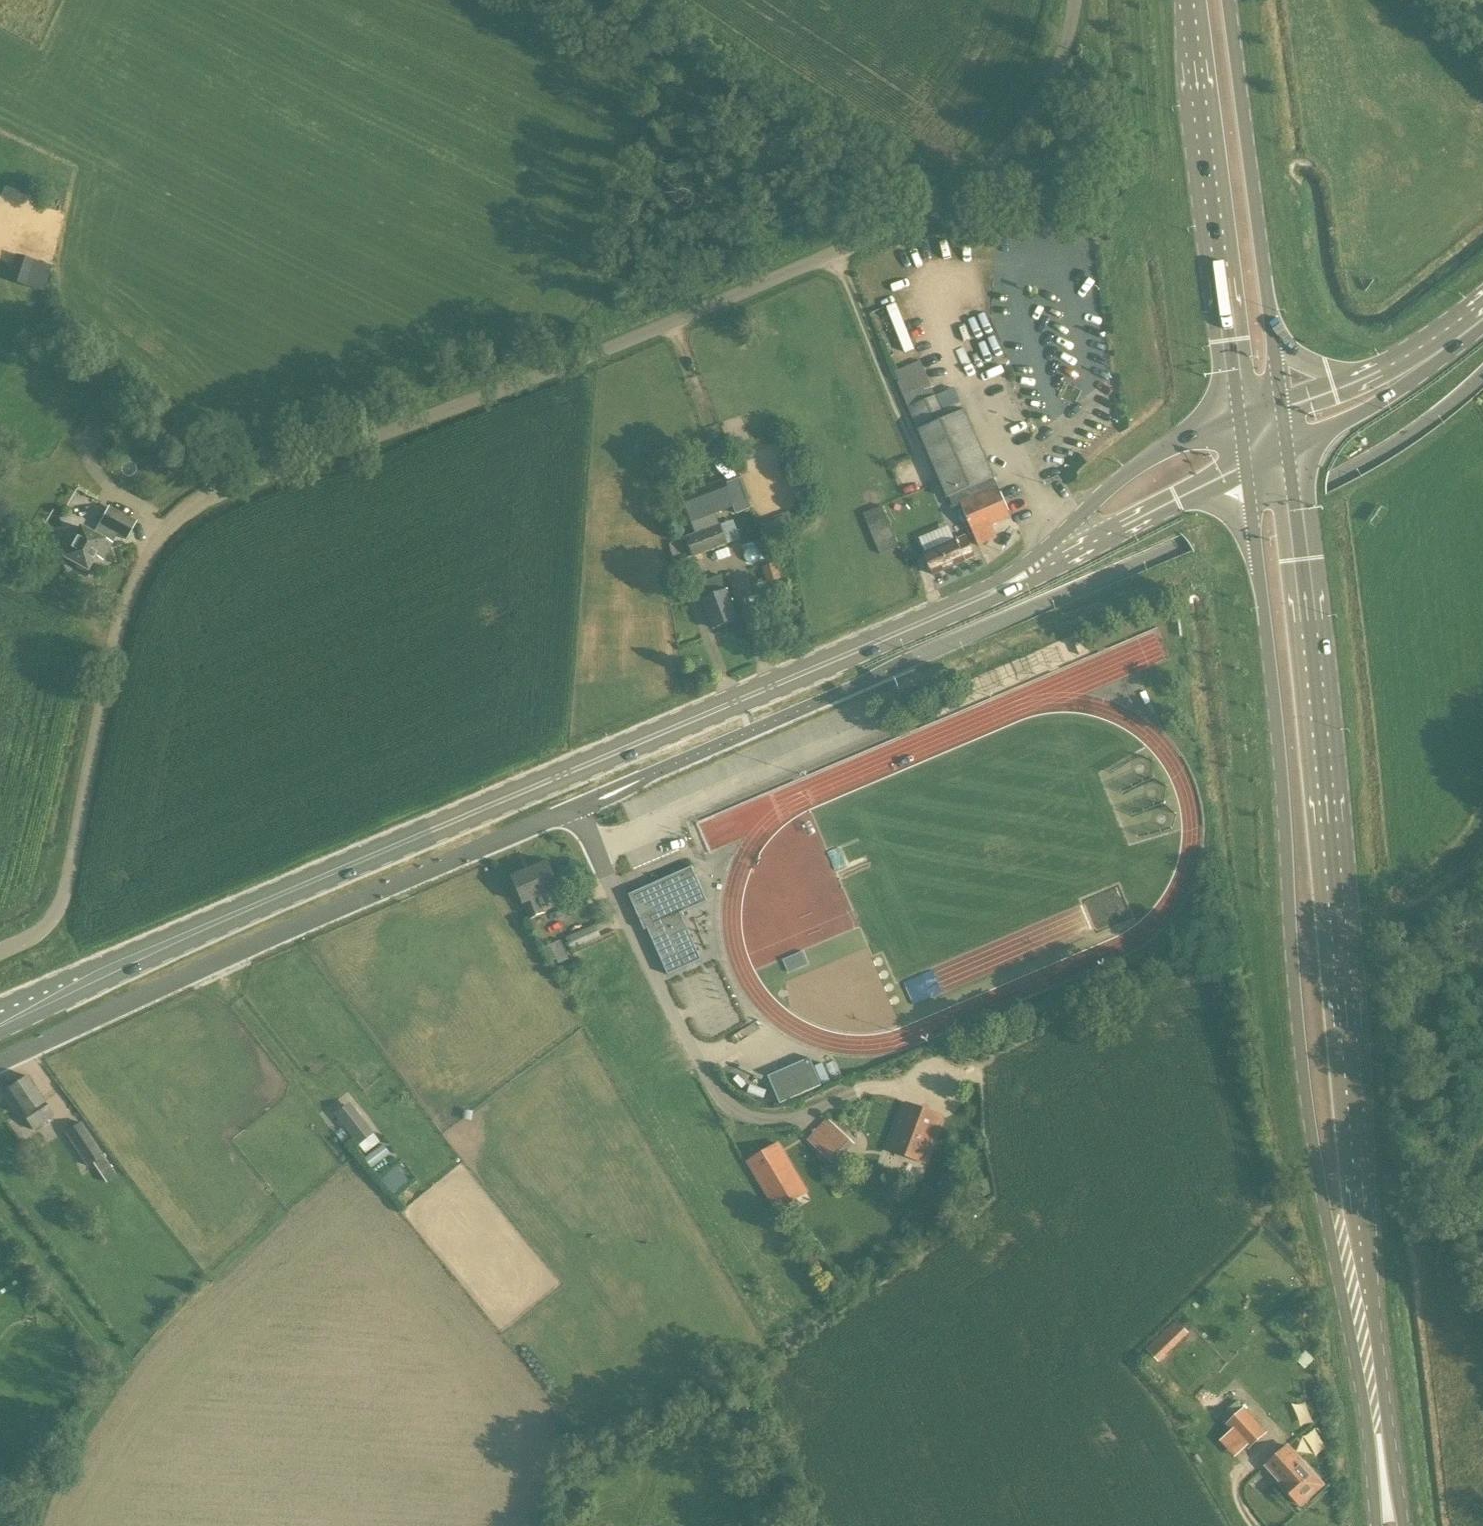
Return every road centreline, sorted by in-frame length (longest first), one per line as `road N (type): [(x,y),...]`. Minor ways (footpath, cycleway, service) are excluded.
road 1 (unclassified): [(0,953),(36,938),(63,907),(131,583),(184,496),(242,464),(805,257),(992,164),(1042,95),(1068,31),(1072,0)]
road 2 (primary): [(0,1018),(1036,569)]
road 3 (primary): [(1403,1525),(1287,452)]
road 4 (primary): [(1248,471),(1310,1116),(1362,1385),(1378,1525)]
road 5 (residential): [(0,1061),(208,962),(579,807)]
road 6 (primary): [(1194,0),(1241,419)]
road 7 (primary): [(1281,407),(1233,0)]
road 8 (track): [(0,1200),(122,1362),(36,1525)]
road 9 (primary): [(1241,419),(1141,469),(1036,569)]
road 10 (primary): [(1036,569),(1248,471)]
road 11 (primary): [(1287,452),(1376,406),(1466,335)]
road 12 (primary): [(1466,335),(1281,407)]

